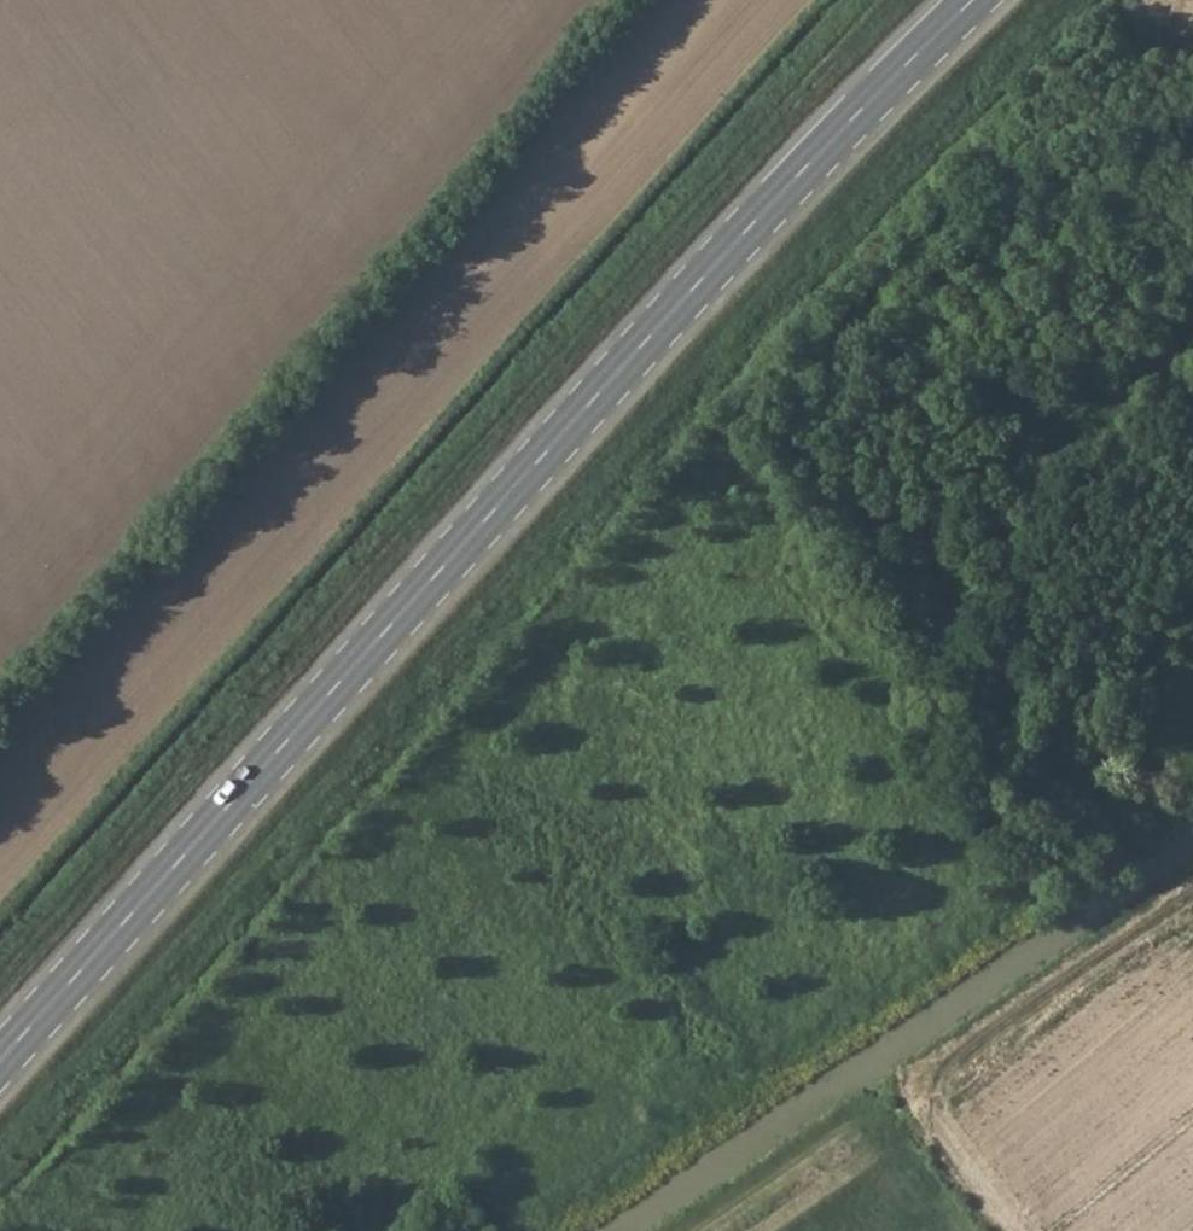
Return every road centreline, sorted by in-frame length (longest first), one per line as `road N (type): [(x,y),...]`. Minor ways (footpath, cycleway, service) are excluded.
road 1 (secondary): [(0,1065),(784,195),(980,0)]
road 2 (track): [(1192,893),(944,1074),(935,1128),(967,1178)]

